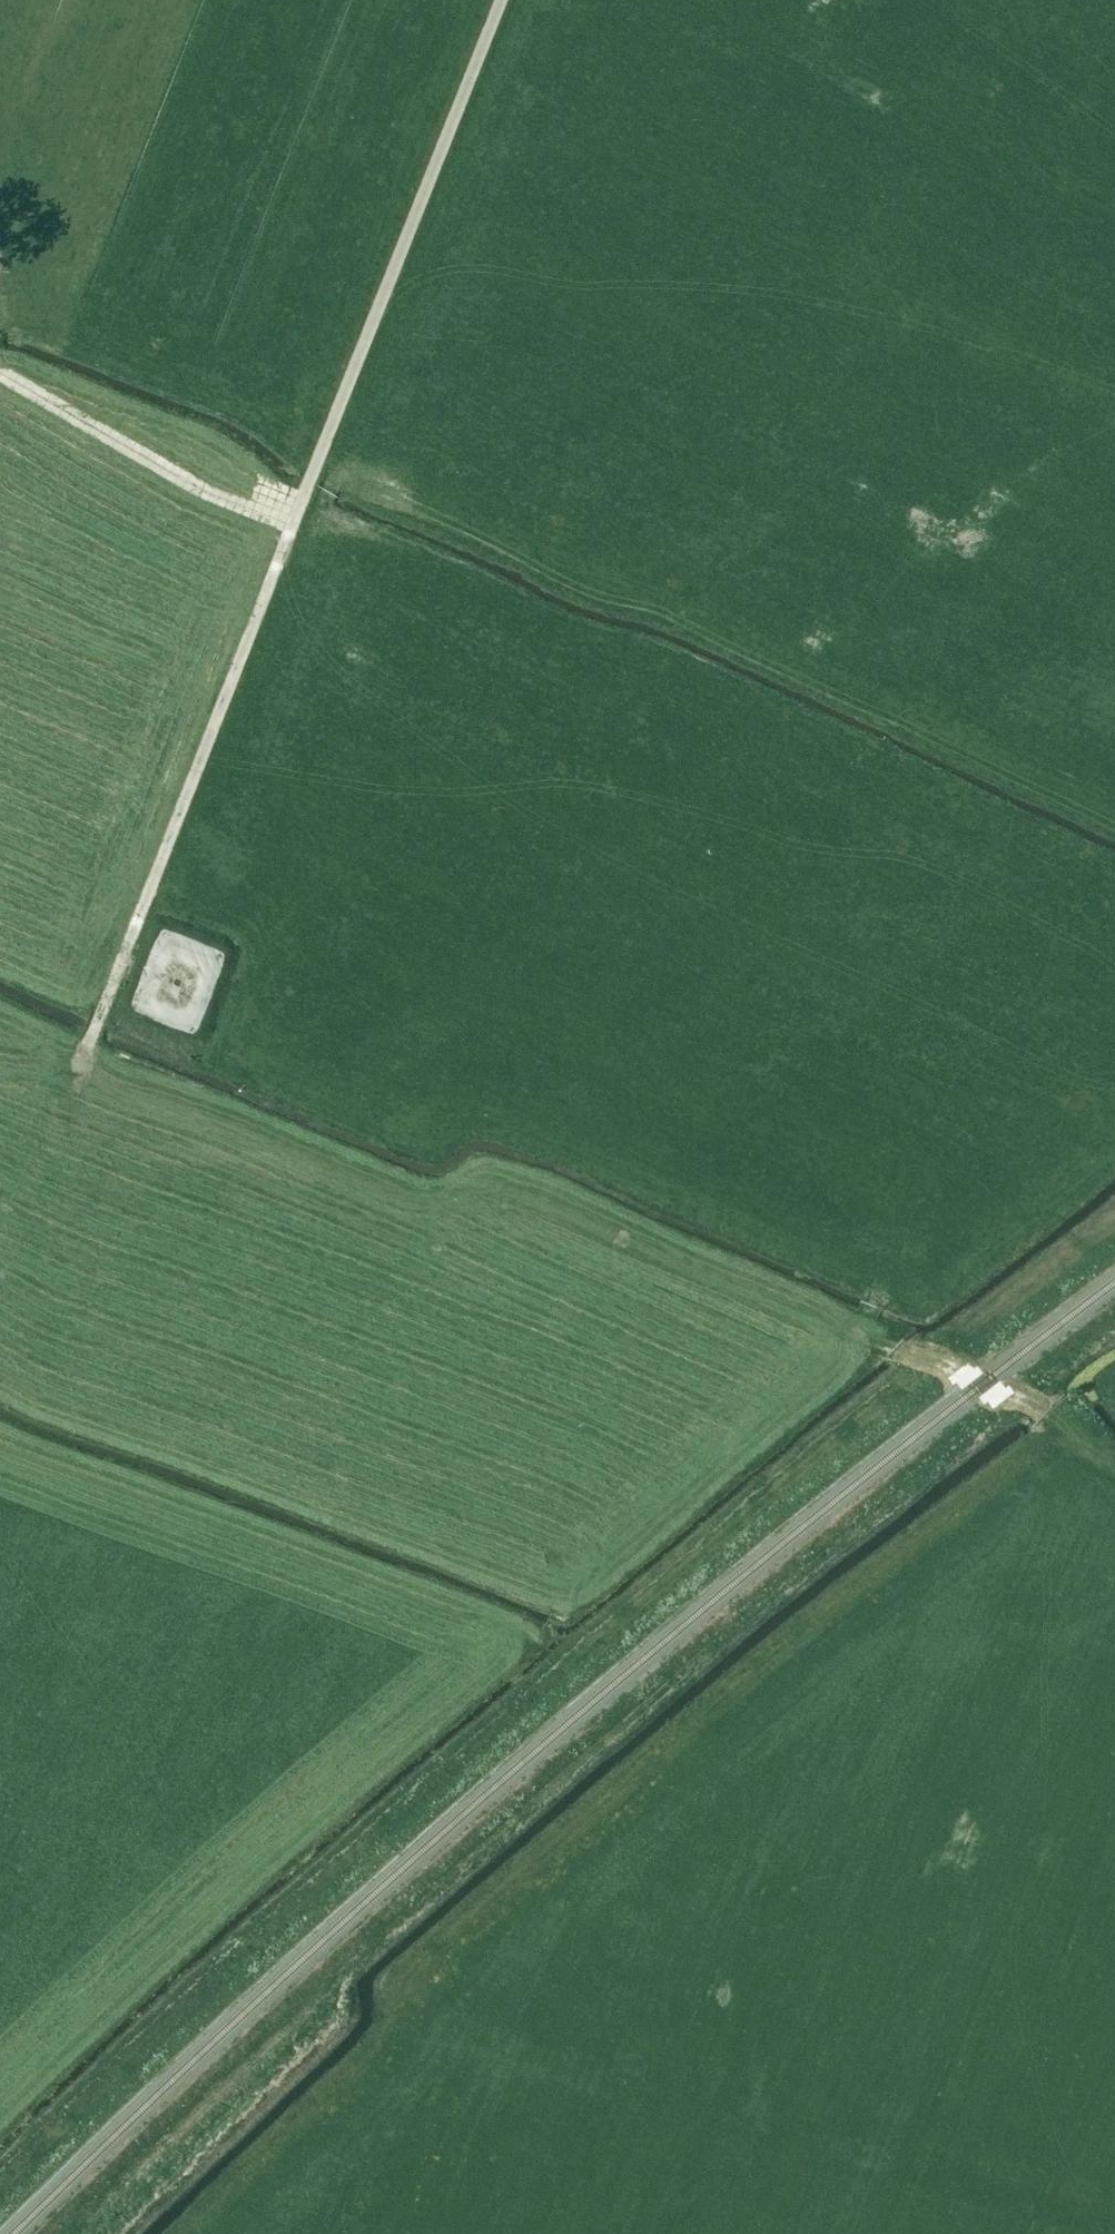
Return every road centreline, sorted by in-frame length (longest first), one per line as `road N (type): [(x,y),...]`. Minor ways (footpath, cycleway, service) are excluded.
road 1 (unclassified): [(89,1038),(500,0)]

